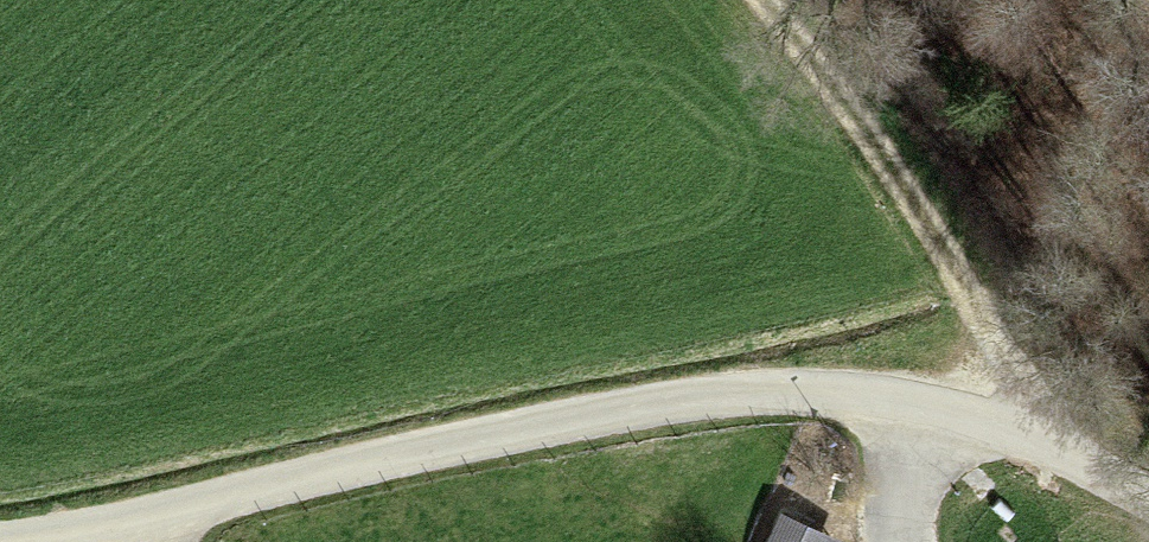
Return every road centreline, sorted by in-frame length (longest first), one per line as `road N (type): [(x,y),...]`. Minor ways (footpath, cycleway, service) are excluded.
road 1 (residential): [(155,521),(372,461),(689,404),(874,399),(1026,434),(1148,510)]
road 2 (track): [(770,0),(1022,374),(1026,434)]

